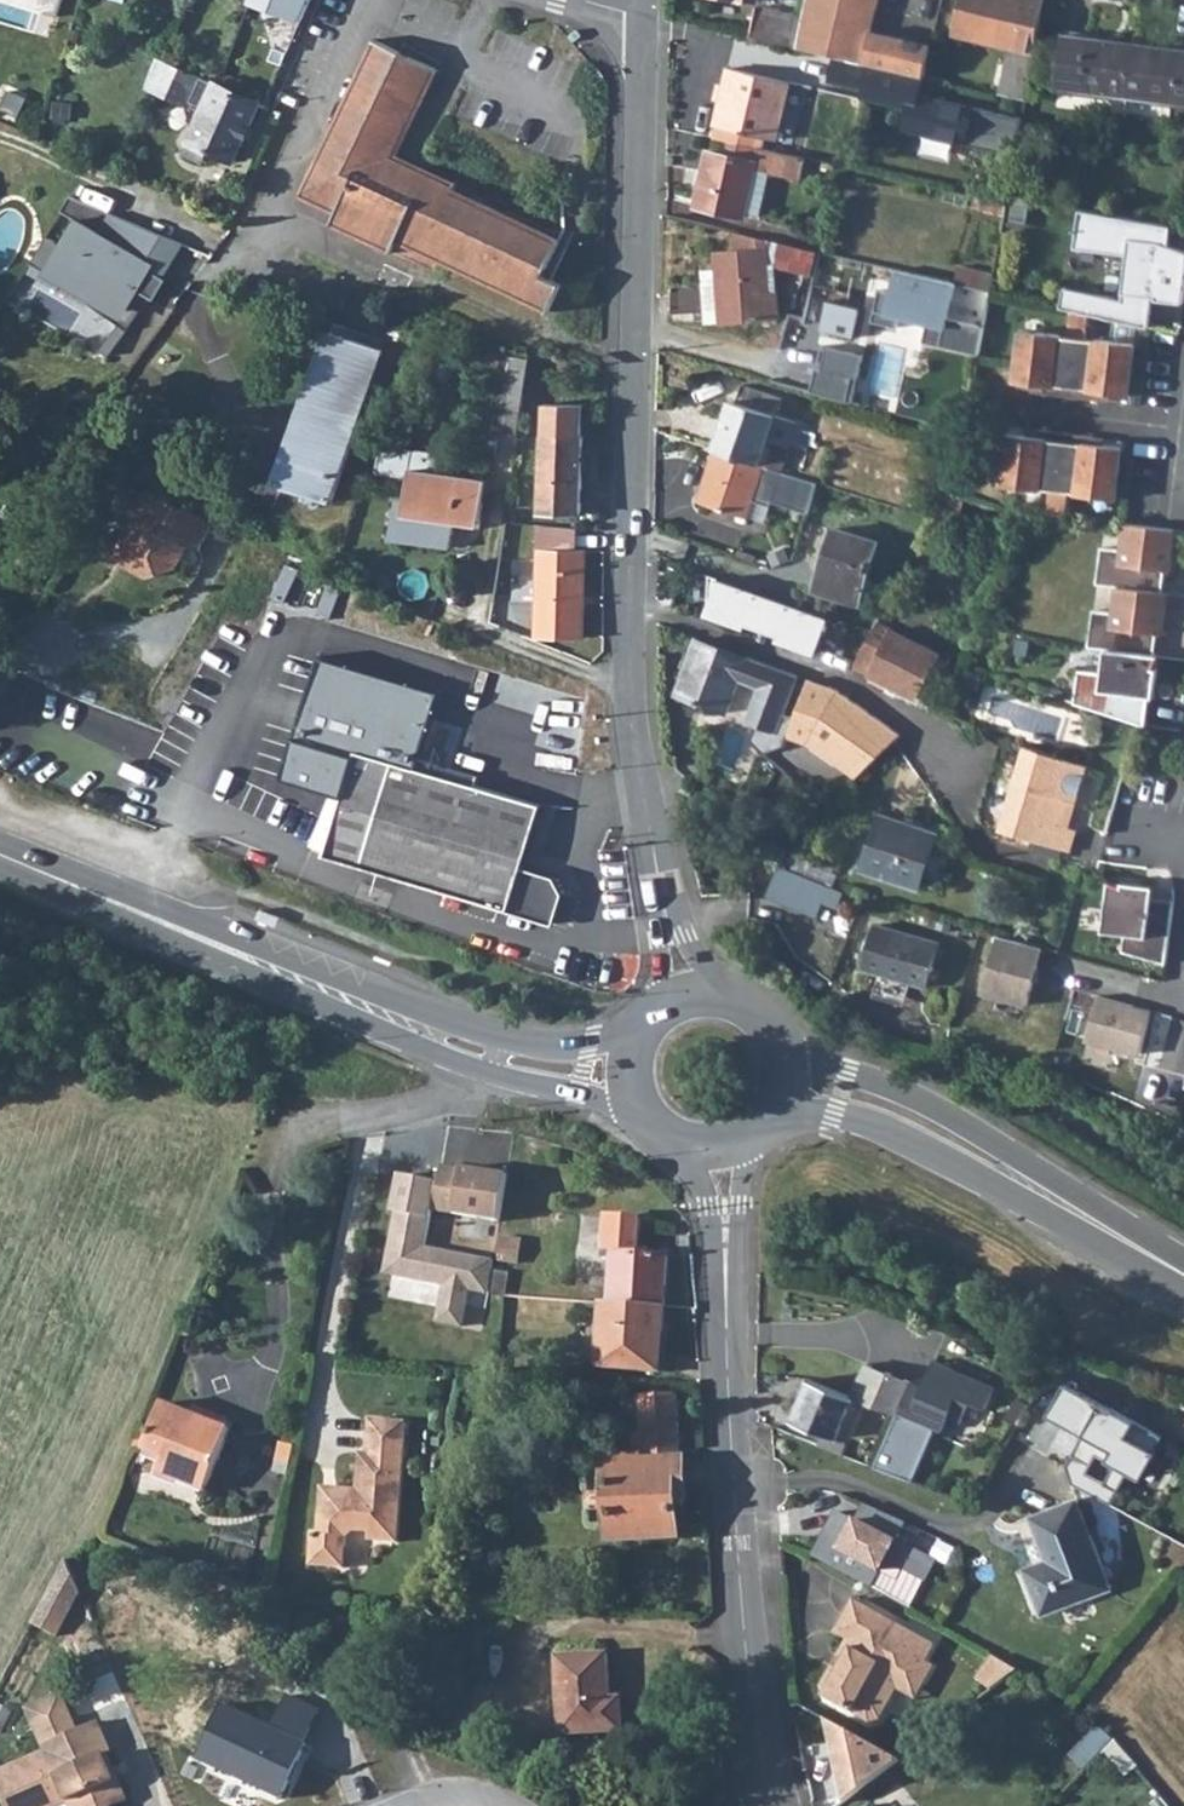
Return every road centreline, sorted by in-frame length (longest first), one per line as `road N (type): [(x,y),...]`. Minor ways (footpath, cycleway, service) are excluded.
road 1 (secondary): [(80,881),(152,929),(433,1052),(635,1108)]
road 2 (residential): [(629,604),(642,14)]
road 3 (secondary): [(633,1031),(567,1043),(499,1034),(239,932),(80,881)]
road 4 (residential): [(629,604),(841,679),(907,726),(985,847),(1048,866)]
road 5 (residential): [(726,1301),(766,1805)]
road 6 (secondary): [(1183,1272),(973,1124),(911,1092),(795,1052)]
road 7 (secondary): [(784,1110),(835,1112),(884,1127),(1183,1276)]
road 8 (residential): [(659,874),(630,714),(629,604)]
road 9 (residential): [(677,1146),(708,1206),(726,1301)]
road 10 (residential): [(726,1301),(750,1142)]
road 11 (residential): [(724,983),(704,965),(659,874)]
road 12 (residential): [(659,874),(660,998)]

